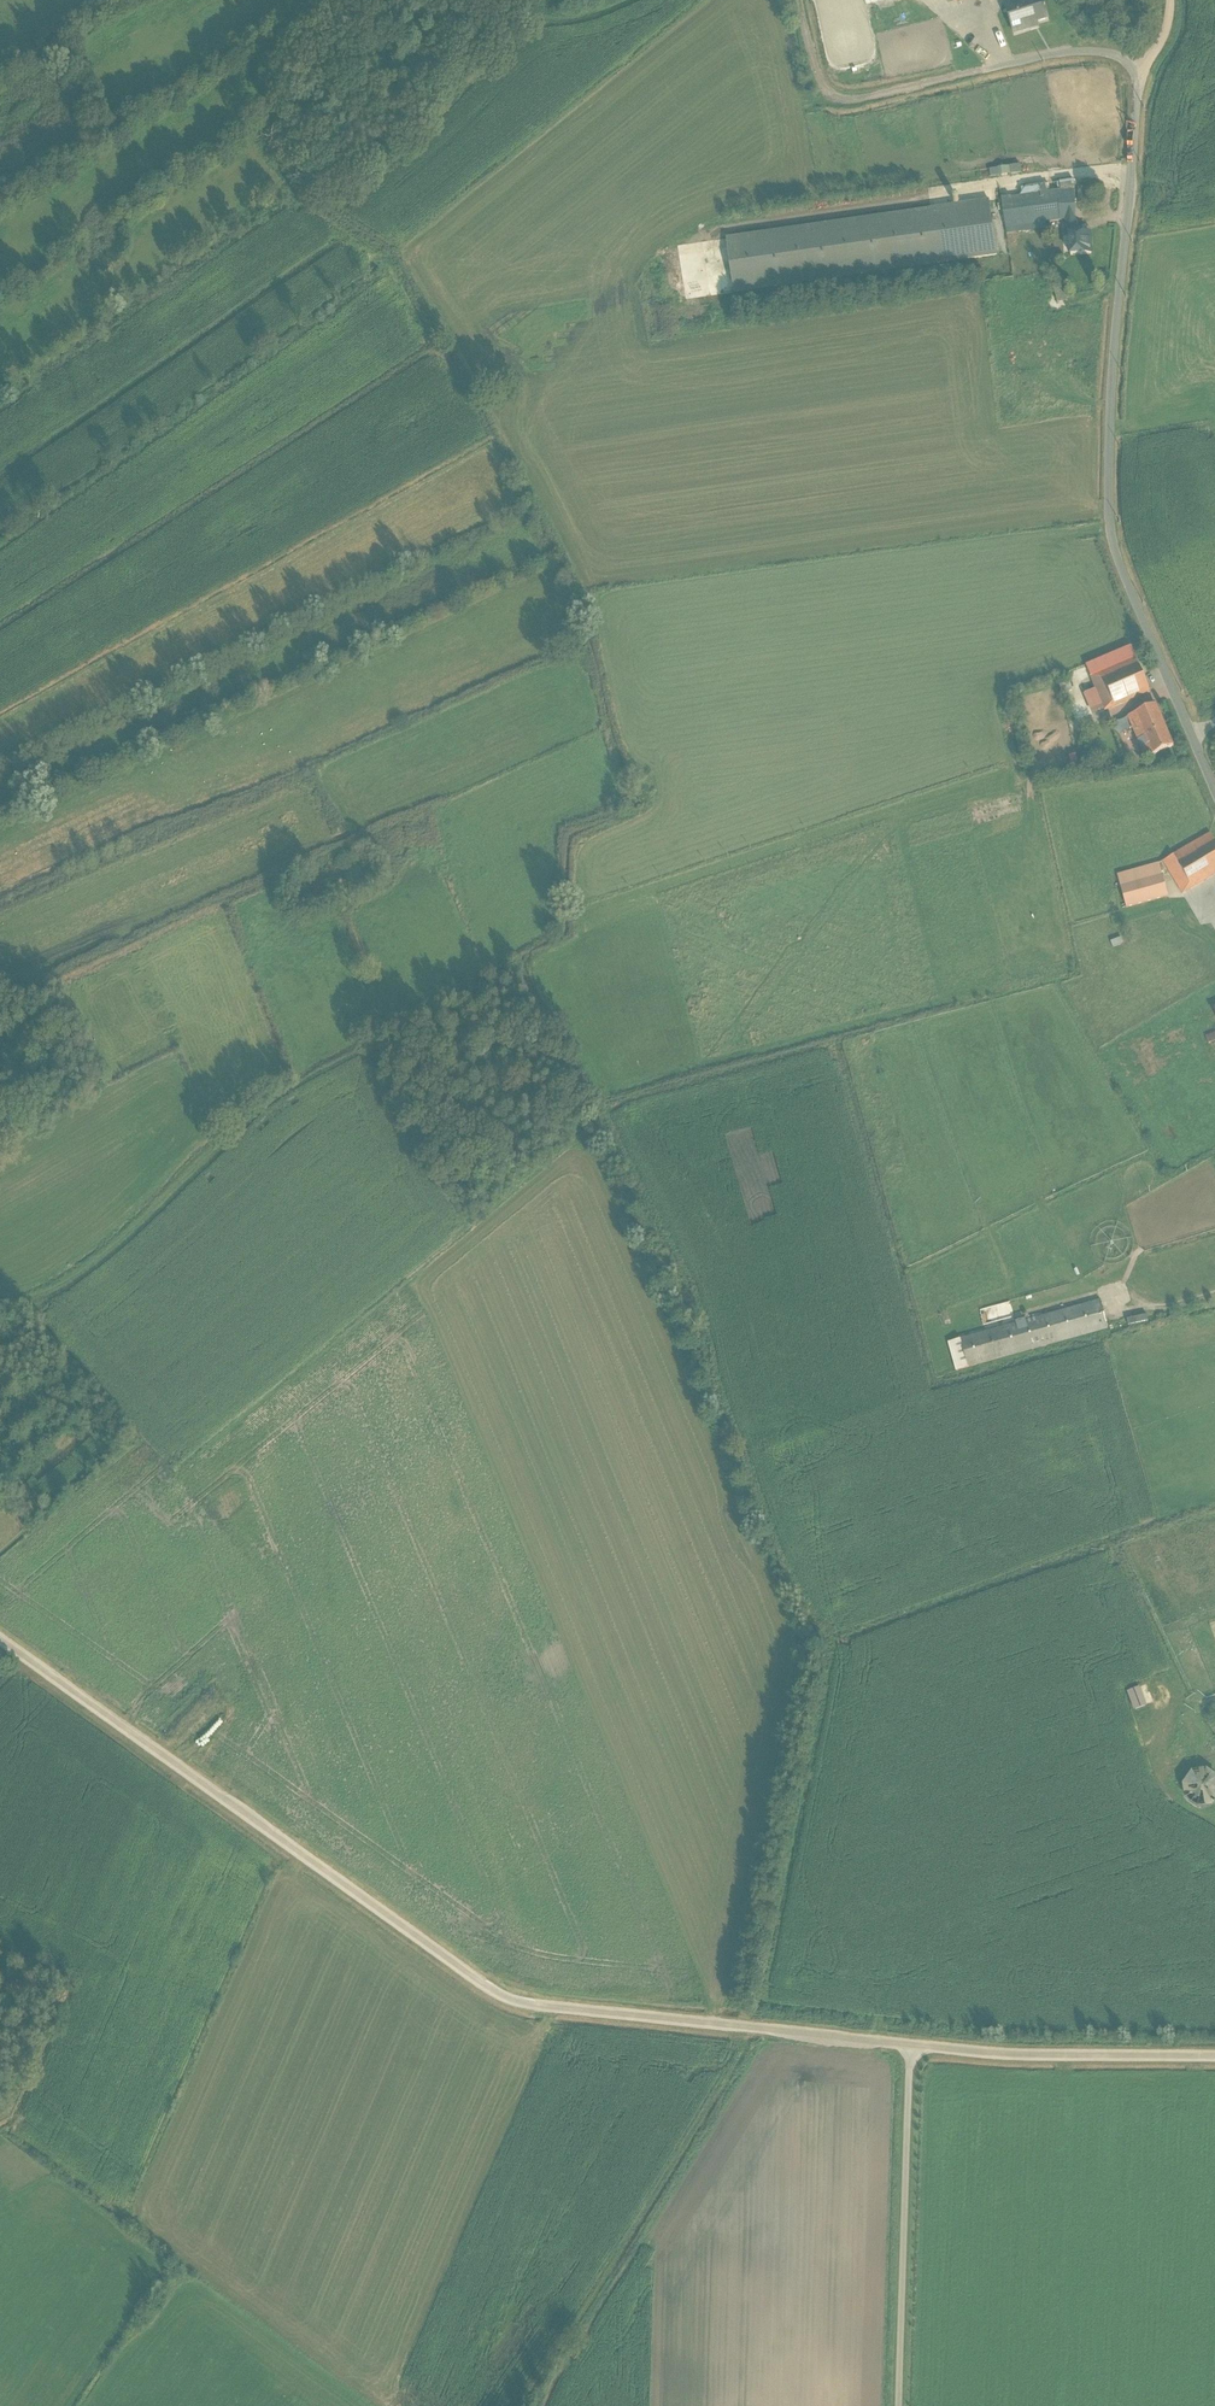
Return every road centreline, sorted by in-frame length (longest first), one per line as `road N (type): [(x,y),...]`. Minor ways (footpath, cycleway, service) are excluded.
road 1 (unclassified): [(909,2046),(538,2006),(494,1992),(0,1639)]
road 2 (unclassified): [(987,68),(1091,51),(1124,57),(1136,71),(1110,373),(1110,519),(1117,558),(1192,736)]
road 3 (track): [(498,959),(306,1063),(106,1254),(70,1280),(0,1306)]
road 4 (unclassified): [(909,2046),(898,2405)]
road 5 (unclassified): [(1214,2055),(1028,2055),(909,2046)]
road 6 (track): [(801,0),(820,87),(831,96),(857,99),(987,68)]

